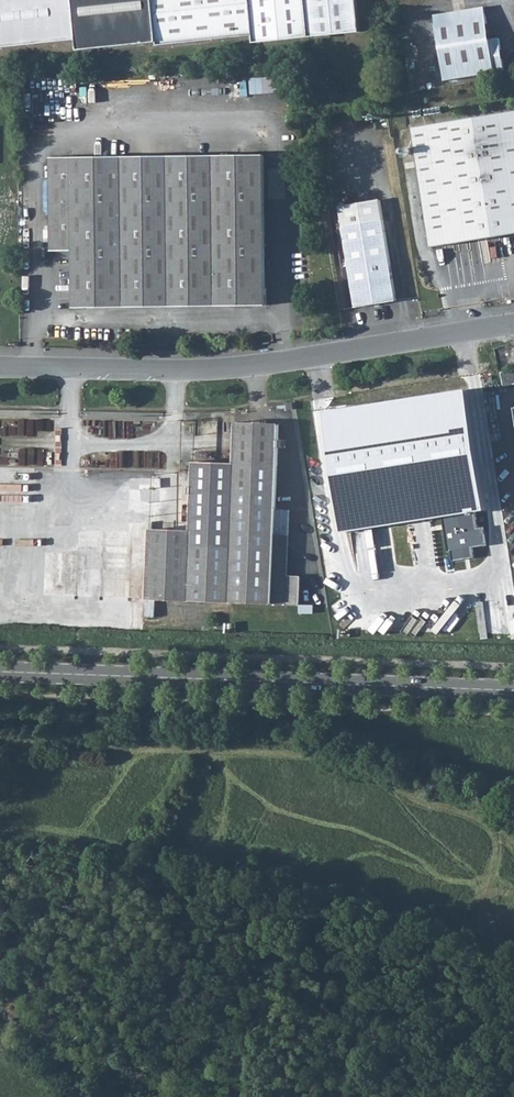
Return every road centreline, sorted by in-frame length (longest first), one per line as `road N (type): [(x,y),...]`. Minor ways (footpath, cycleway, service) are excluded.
road 1 (residential): [(0,364),(219,368),(513,322)]
road 2 (secondary): [(513,690),(0,671)]

